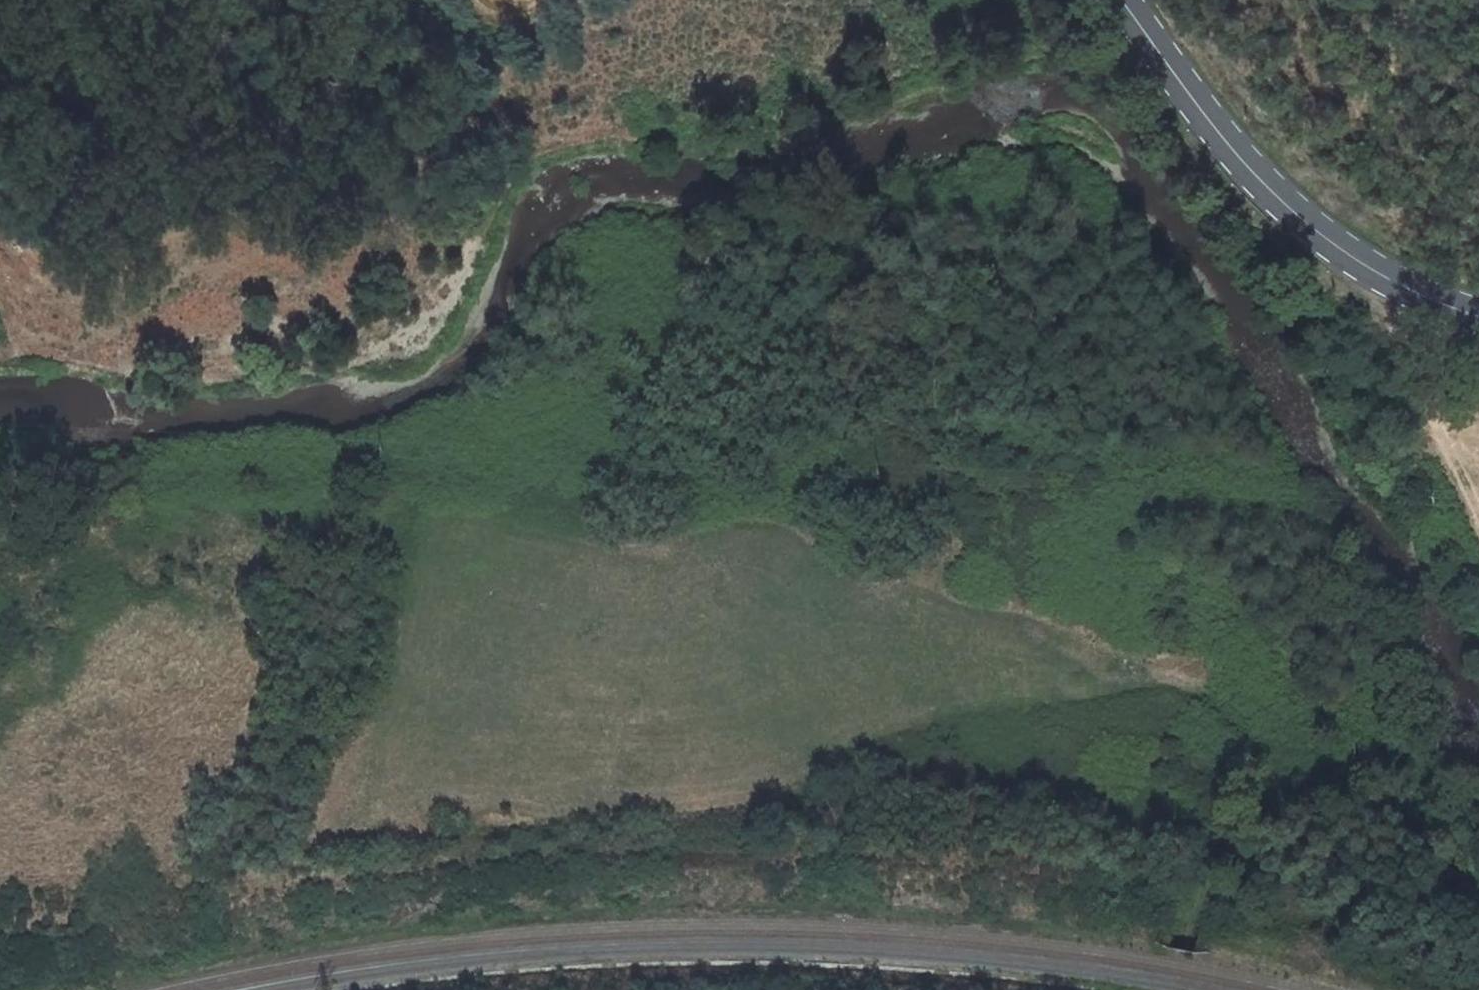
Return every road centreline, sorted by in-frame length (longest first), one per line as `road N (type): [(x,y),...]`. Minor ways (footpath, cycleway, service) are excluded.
road 1 (primary): [(1478,318),(1401,289),(1312,231),(1233,148),(1125,0)]
road 2 (track): [(1223,861),(1188,927),(1176,989)]

